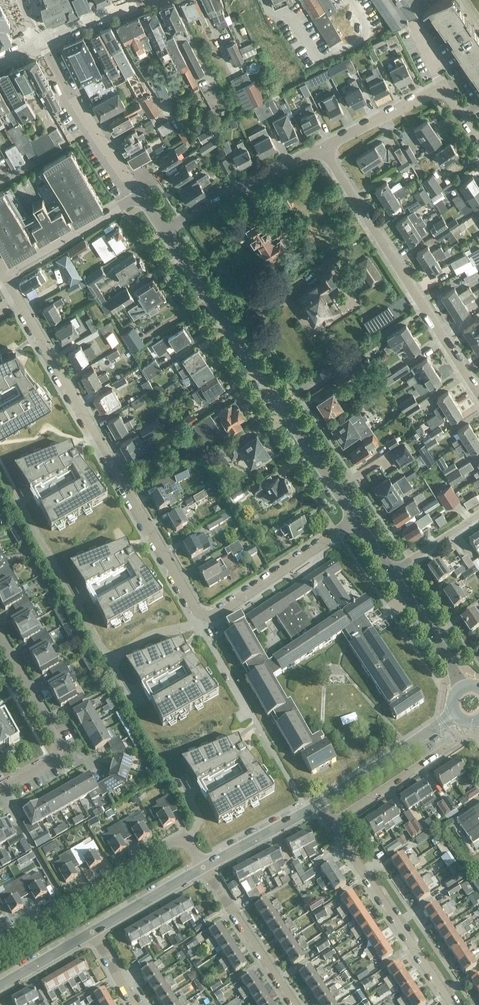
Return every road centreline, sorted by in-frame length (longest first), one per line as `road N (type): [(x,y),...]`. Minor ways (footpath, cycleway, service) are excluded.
road 1 (residential): [(3,275),(197,613),(218,613),(355,520)]
road 2 (residential): [(355,520),(164,230)]
road 3 (residential): [(478,394),(322,146)]
road 4 (residential): [(0,941),(185,836),(203,868)]
road 5 (residential): [(449,1004),(332,824)]
road 6 (residential): [(0,790),(64,753),(0,640)]
road 7 (residential): [(138,195),(42,41)]
road 8 (residential): [(164,230),(322,146)]
road 9 (residential): [(294,1004),(203,868)]
road 10 (unclassified): [(319,804),(455,714)]
road 11 (residential): [(3,275),(138,195)]
road 12 (residential): [(461,689),(391,572)]
road 13 (residential): [(322,146),(443,87)]
road 14 (residential): [(443,749),(332,824)]
road 15 (unclassified): [(203,868),(319,804)]
road 16 (unclassified): [(91,932),(203,868)]

